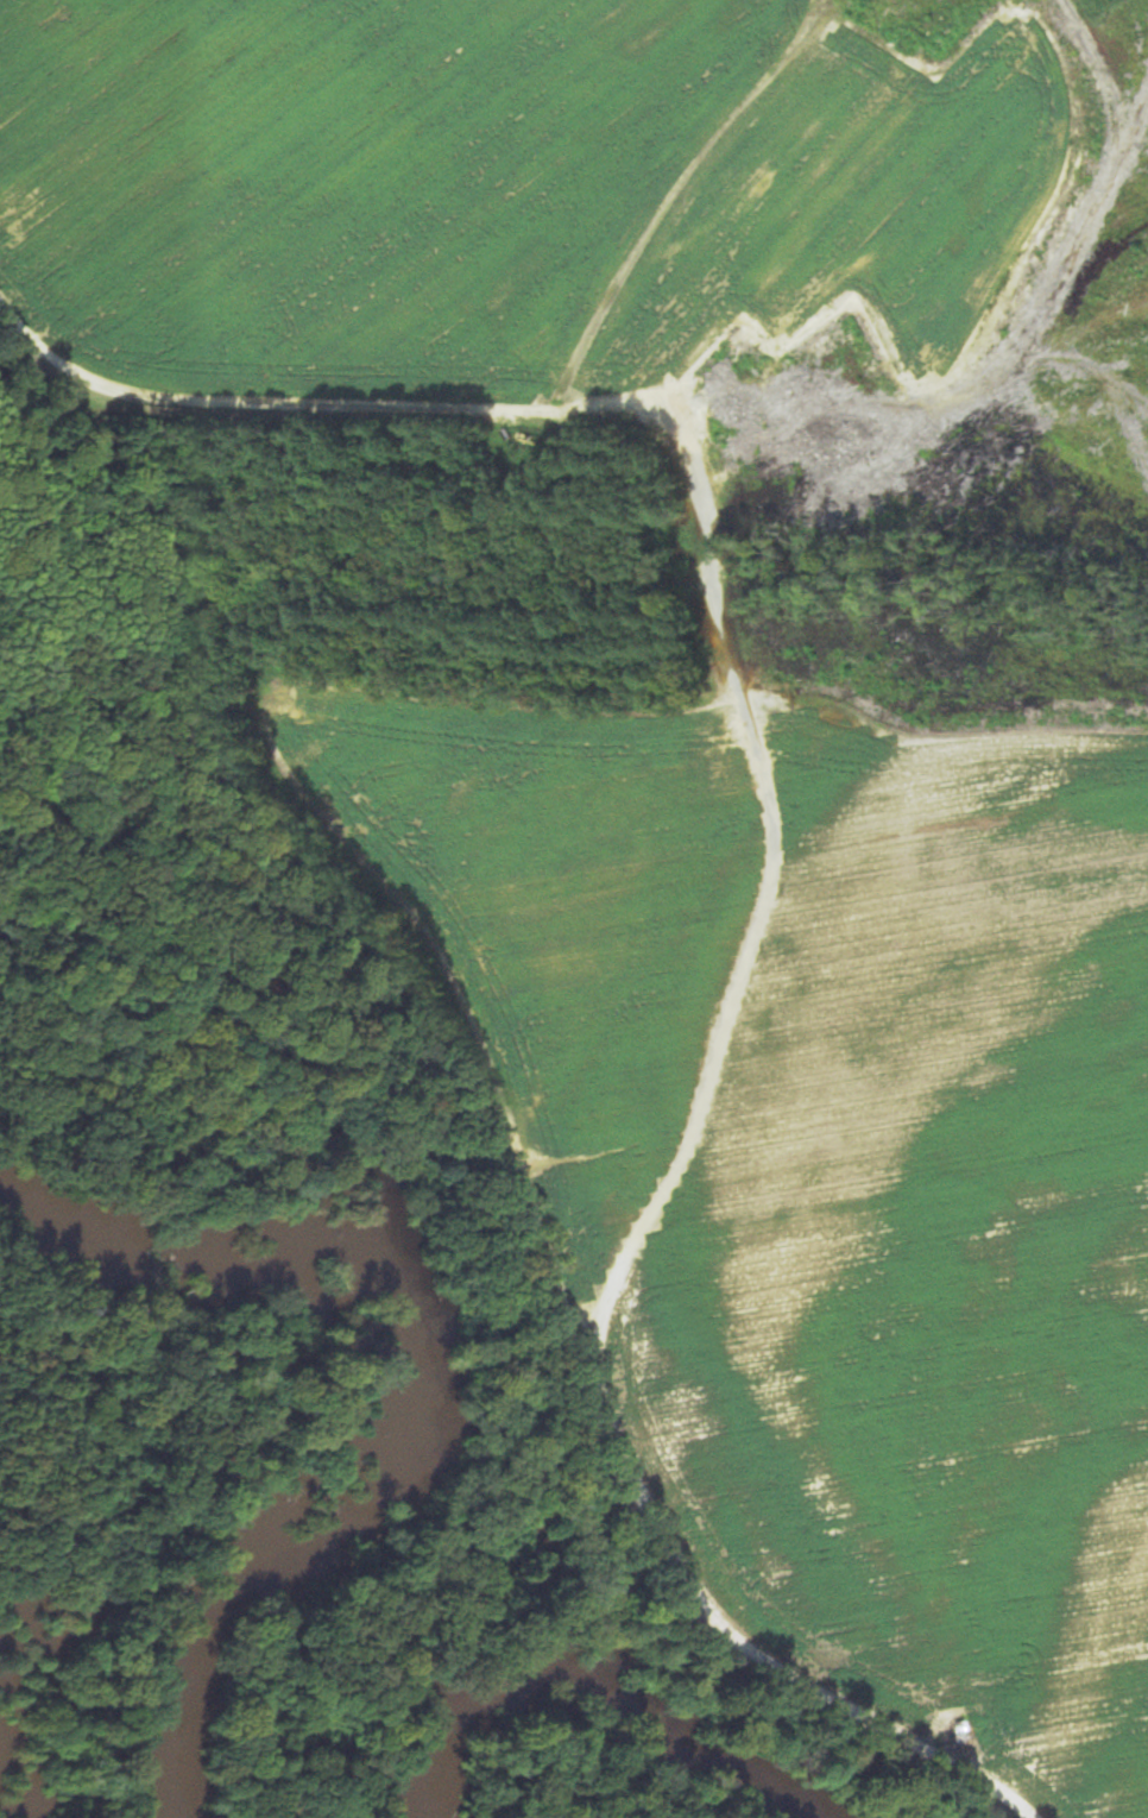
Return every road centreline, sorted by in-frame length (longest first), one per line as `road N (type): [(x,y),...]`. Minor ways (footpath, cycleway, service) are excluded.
road 1 (track): [(1072,1817),(990,1713),(906,1699),(749,1613),(700,1546),(627,1398),(611,1328),(613,1297),(676,1171),(718,1000),(771,849),(768,795),(723,646),(708,520),(687,454),(650,424),(612,413),(118,397),(58,366),(0,299)]

